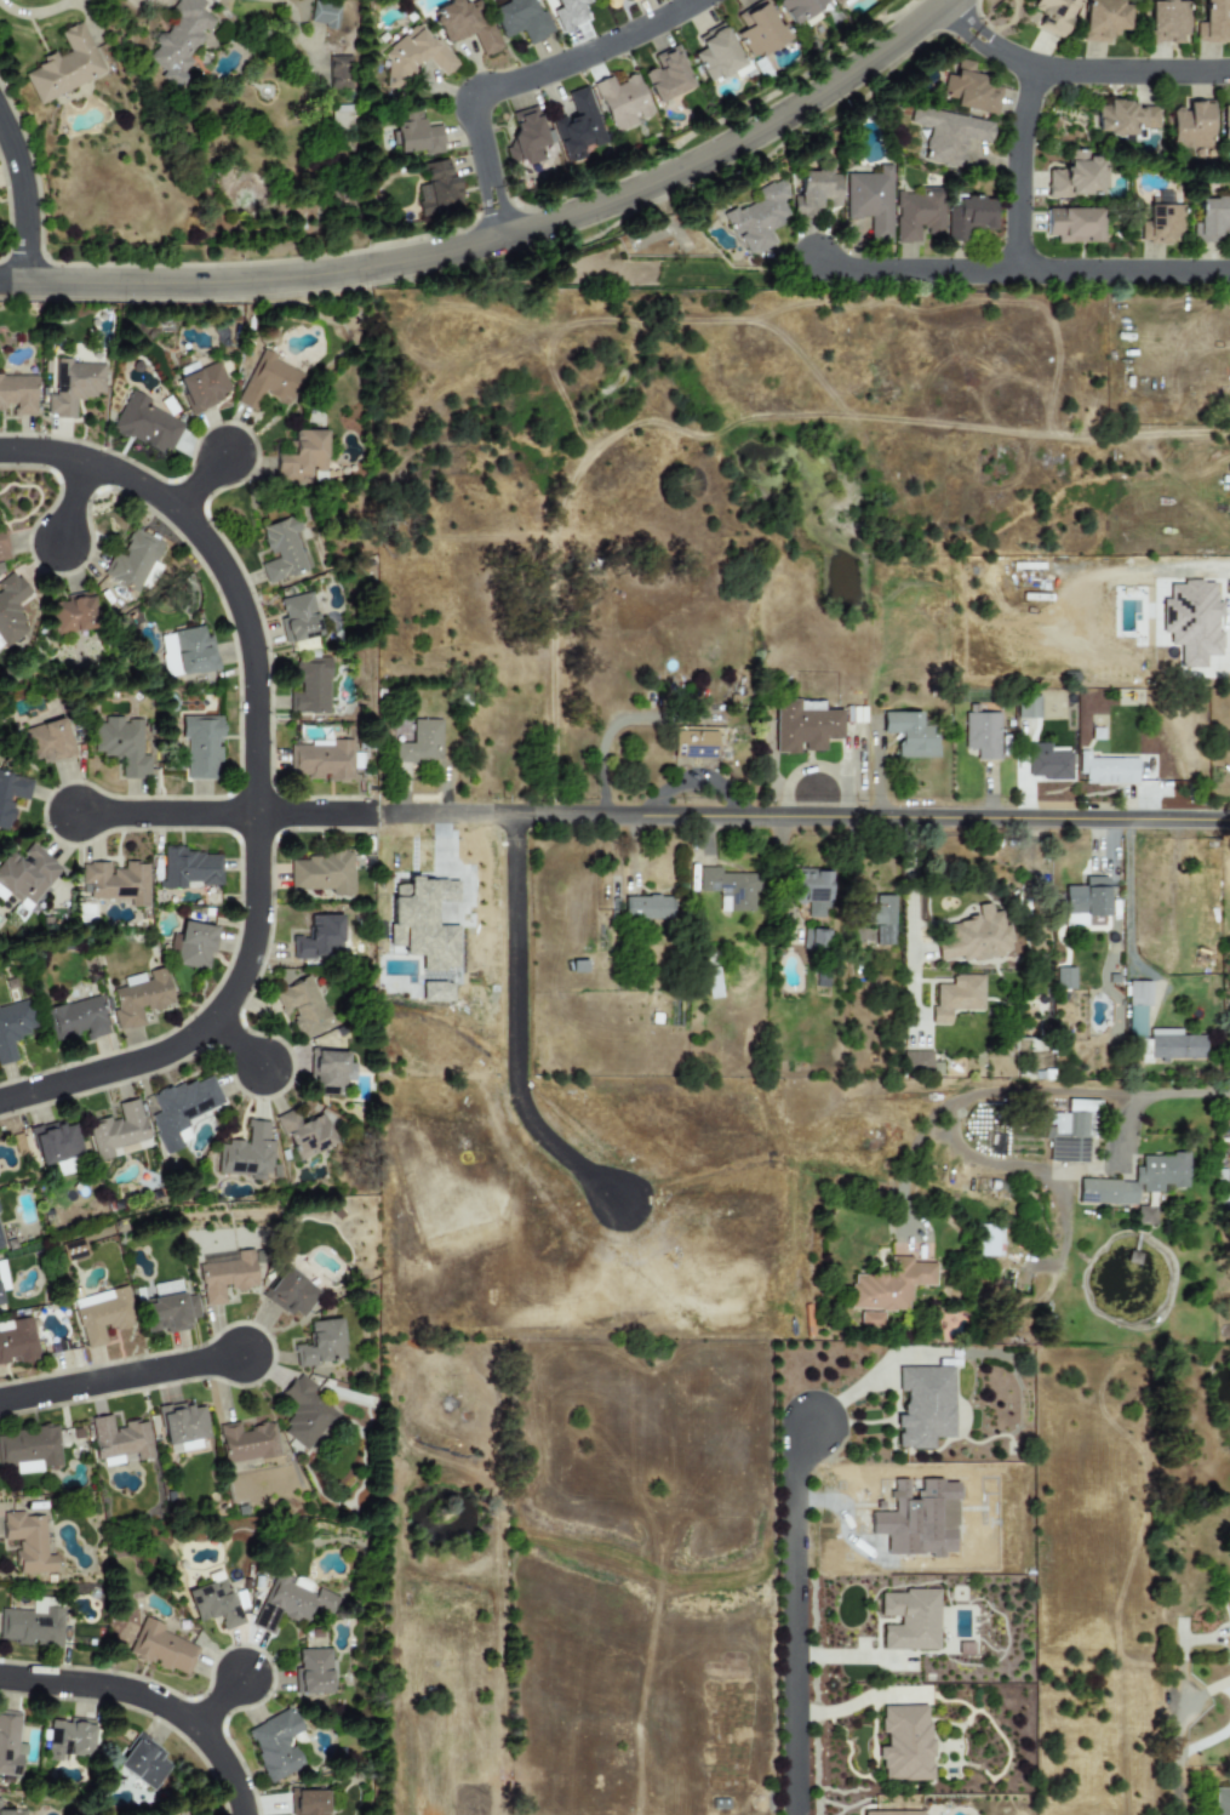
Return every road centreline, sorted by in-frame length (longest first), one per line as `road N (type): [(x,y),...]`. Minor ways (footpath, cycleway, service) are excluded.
road 1 (tertiary): [(24,282),(286,279),(475,247),(710,158),(866,63),(946,0)]
road 2 (residential): [(0,1101),(139,1062),(190,1037),(239,978),(256,907),(252,656),(223,570),(191,527),(132,481),(62,455),(0,451)]
road 3 (residential): [(381,814),(1229,818)]
road 4 (residential): [(1229,1092),(974,1094),(951,1108),(951,1136),(968,1157),(1042,1170),(1060,1245)]
road 5 (residential): [(800,1814),(800,1462),(820,1422)]
road 6 (residential): [(697,0),(548,70),(468,95),(502,239)]
road 7 (residential): [(943,2),(974,35),(1034,68),(1229,71)]
road 8 (residential): [(242,1814),(223,1765),(176,1714),(130,1693),(0,1678)]
road 9 (residential): [(0,1401),(241,1355)]
road 10 (residential): [(1229,273),(1017,272)]
road 11 (residential): [(1017,272),(1018,158),(1034,68)]
road 12 (residential): [(1017,272),(856,270),(816,262)]
road 13 (residential): [(74,814),(254,814)]
road 14 (residential): [(0,122),(21,184),(24,282)]

